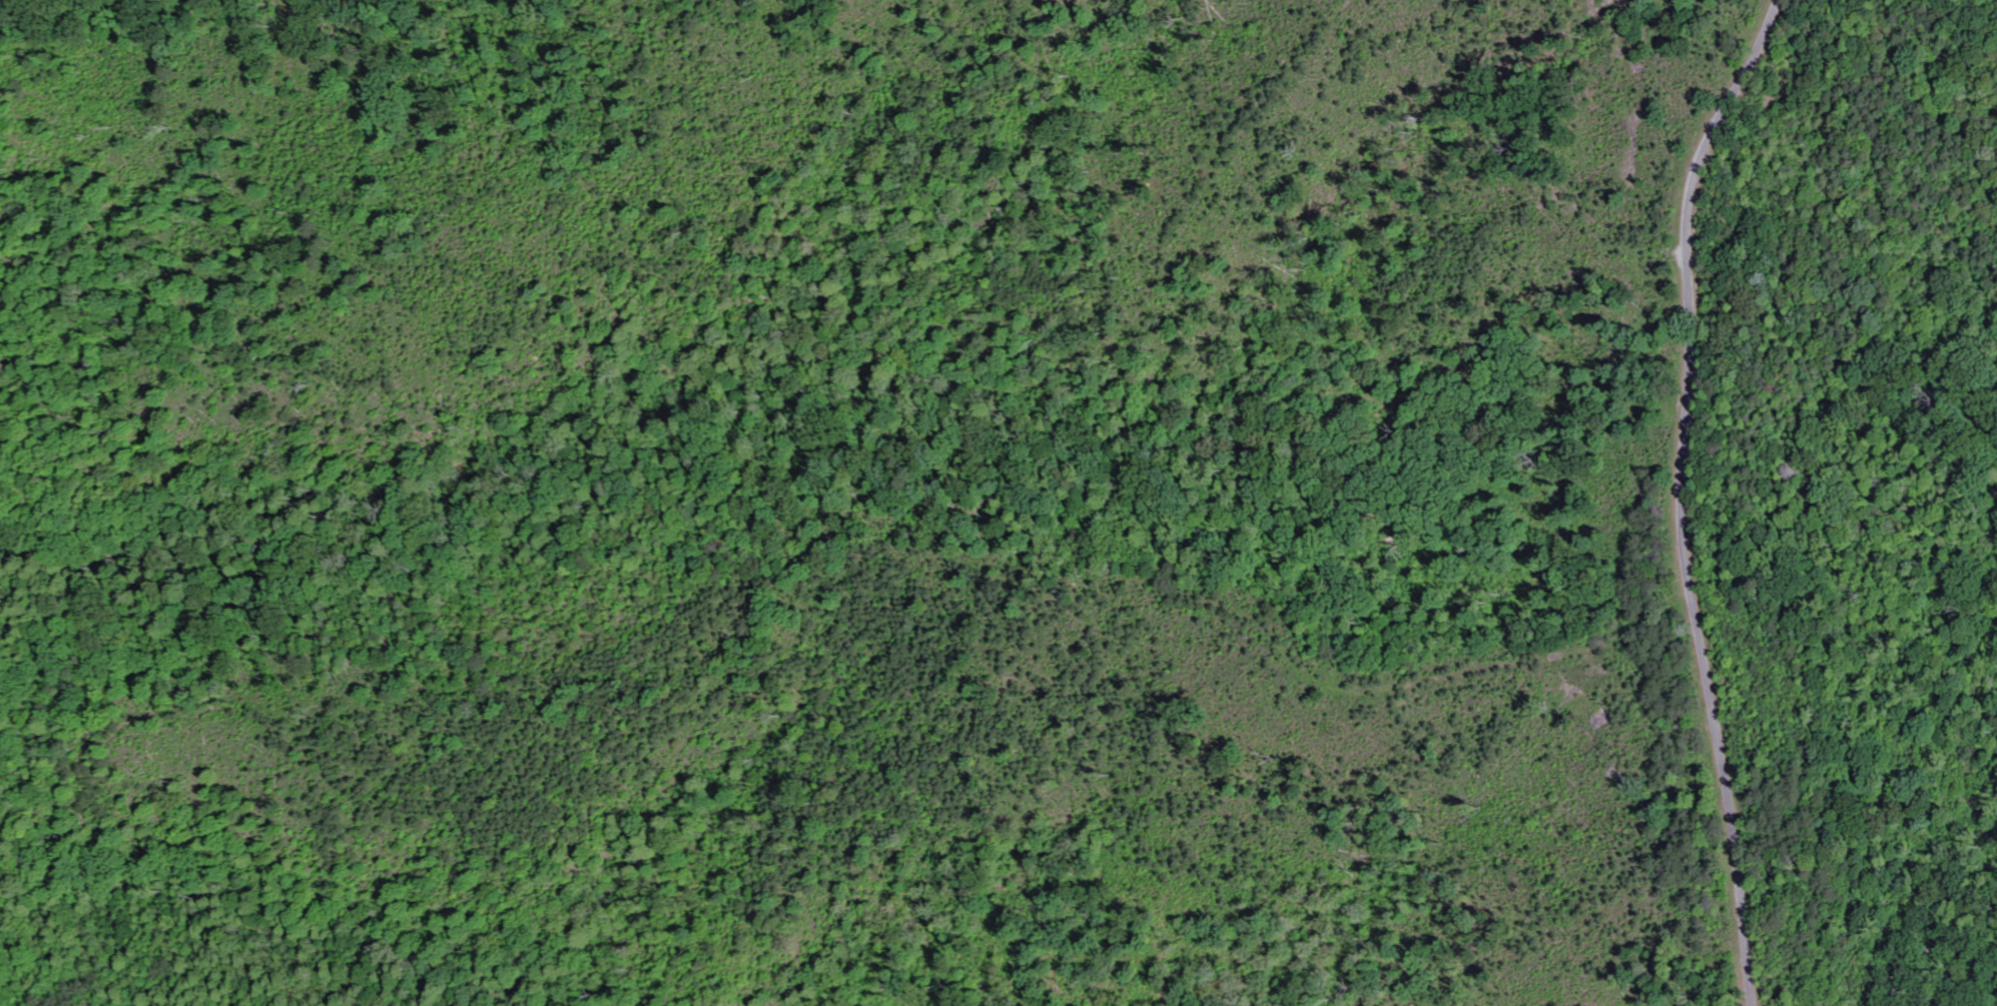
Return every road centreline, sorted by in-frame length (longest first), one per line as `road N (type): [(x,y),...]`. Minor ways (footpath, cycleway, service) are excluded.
road 1 (residential): [(1753,1005),(1689,560),(1690,239),(1696,180),(1781,0)]

